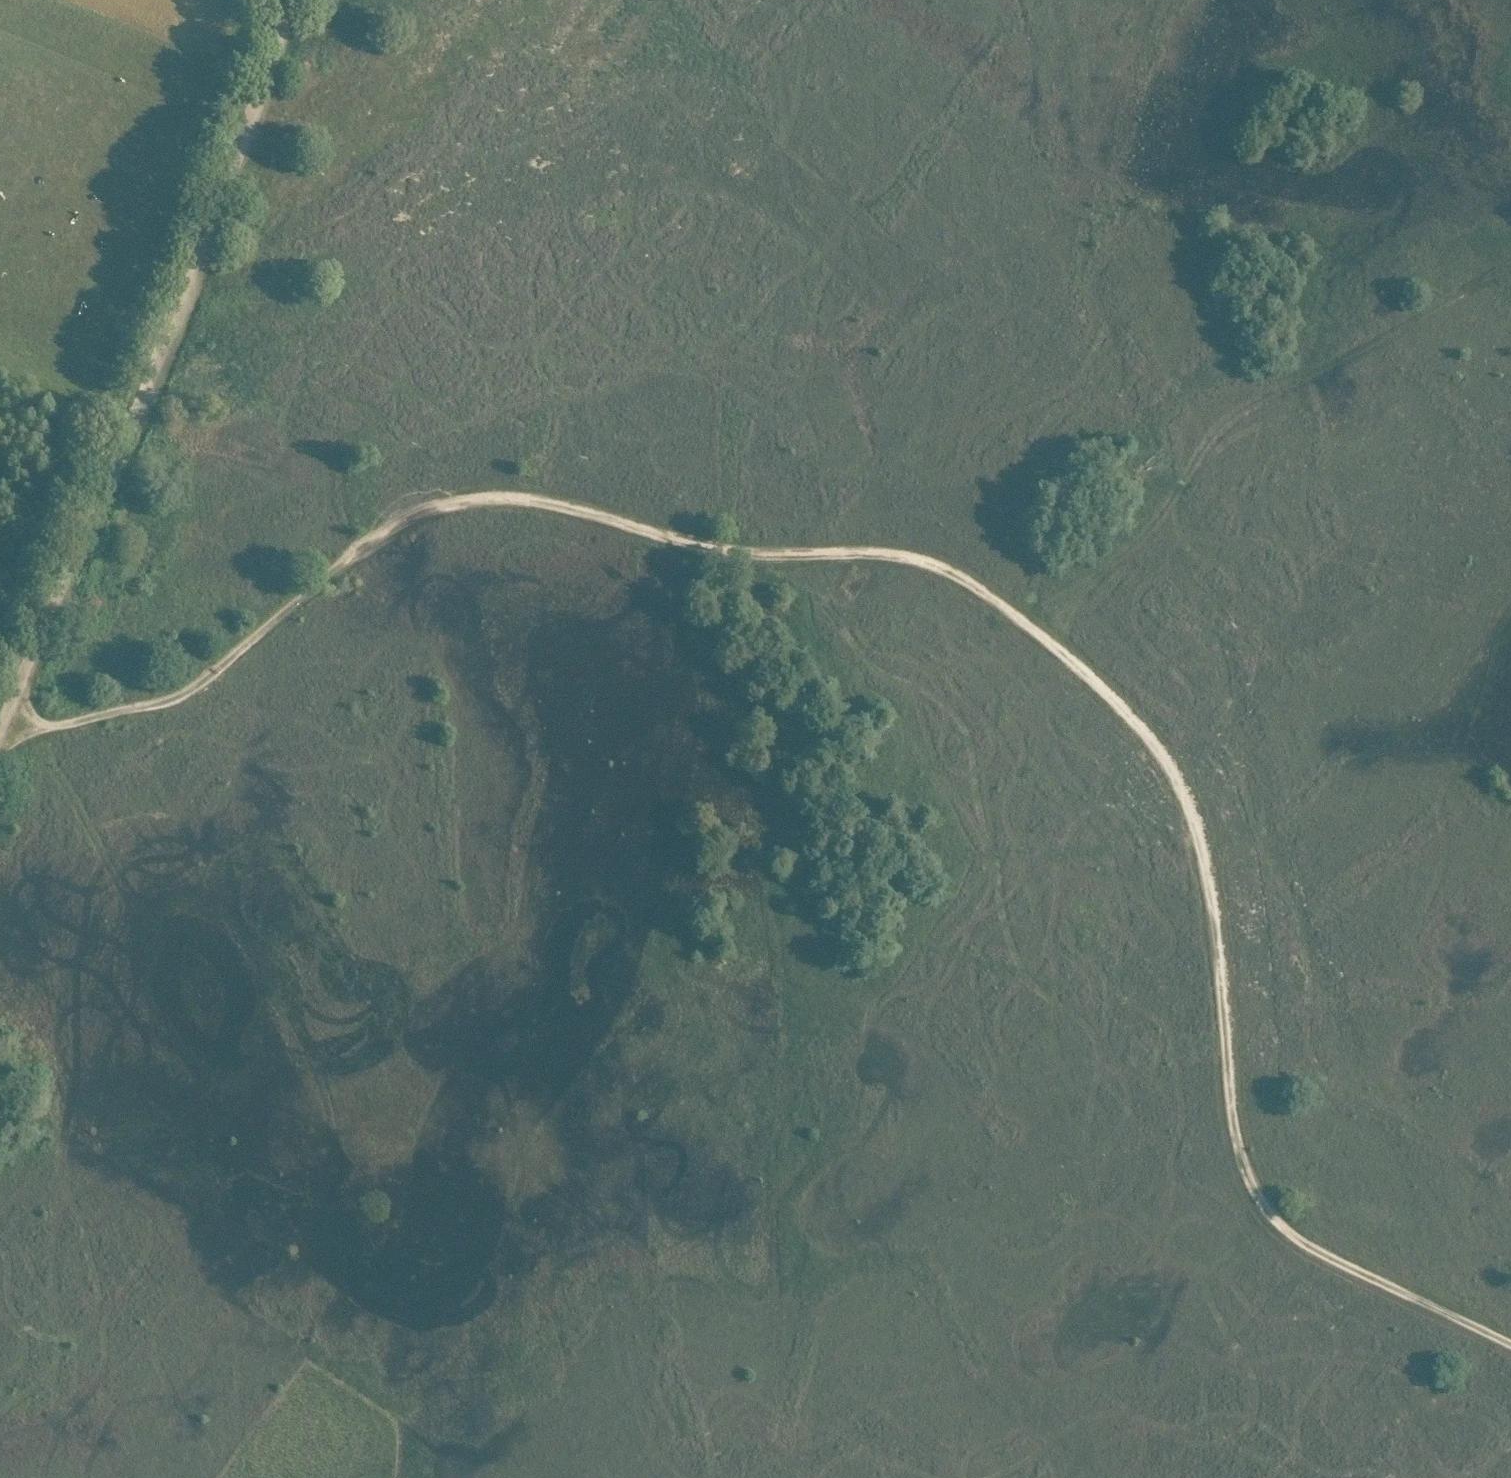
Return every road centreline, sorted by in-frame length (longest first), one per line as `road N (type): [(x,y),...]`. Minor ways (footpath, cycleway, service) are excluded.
road 1 (track): [(301,0),(180,316),(0,730)]

